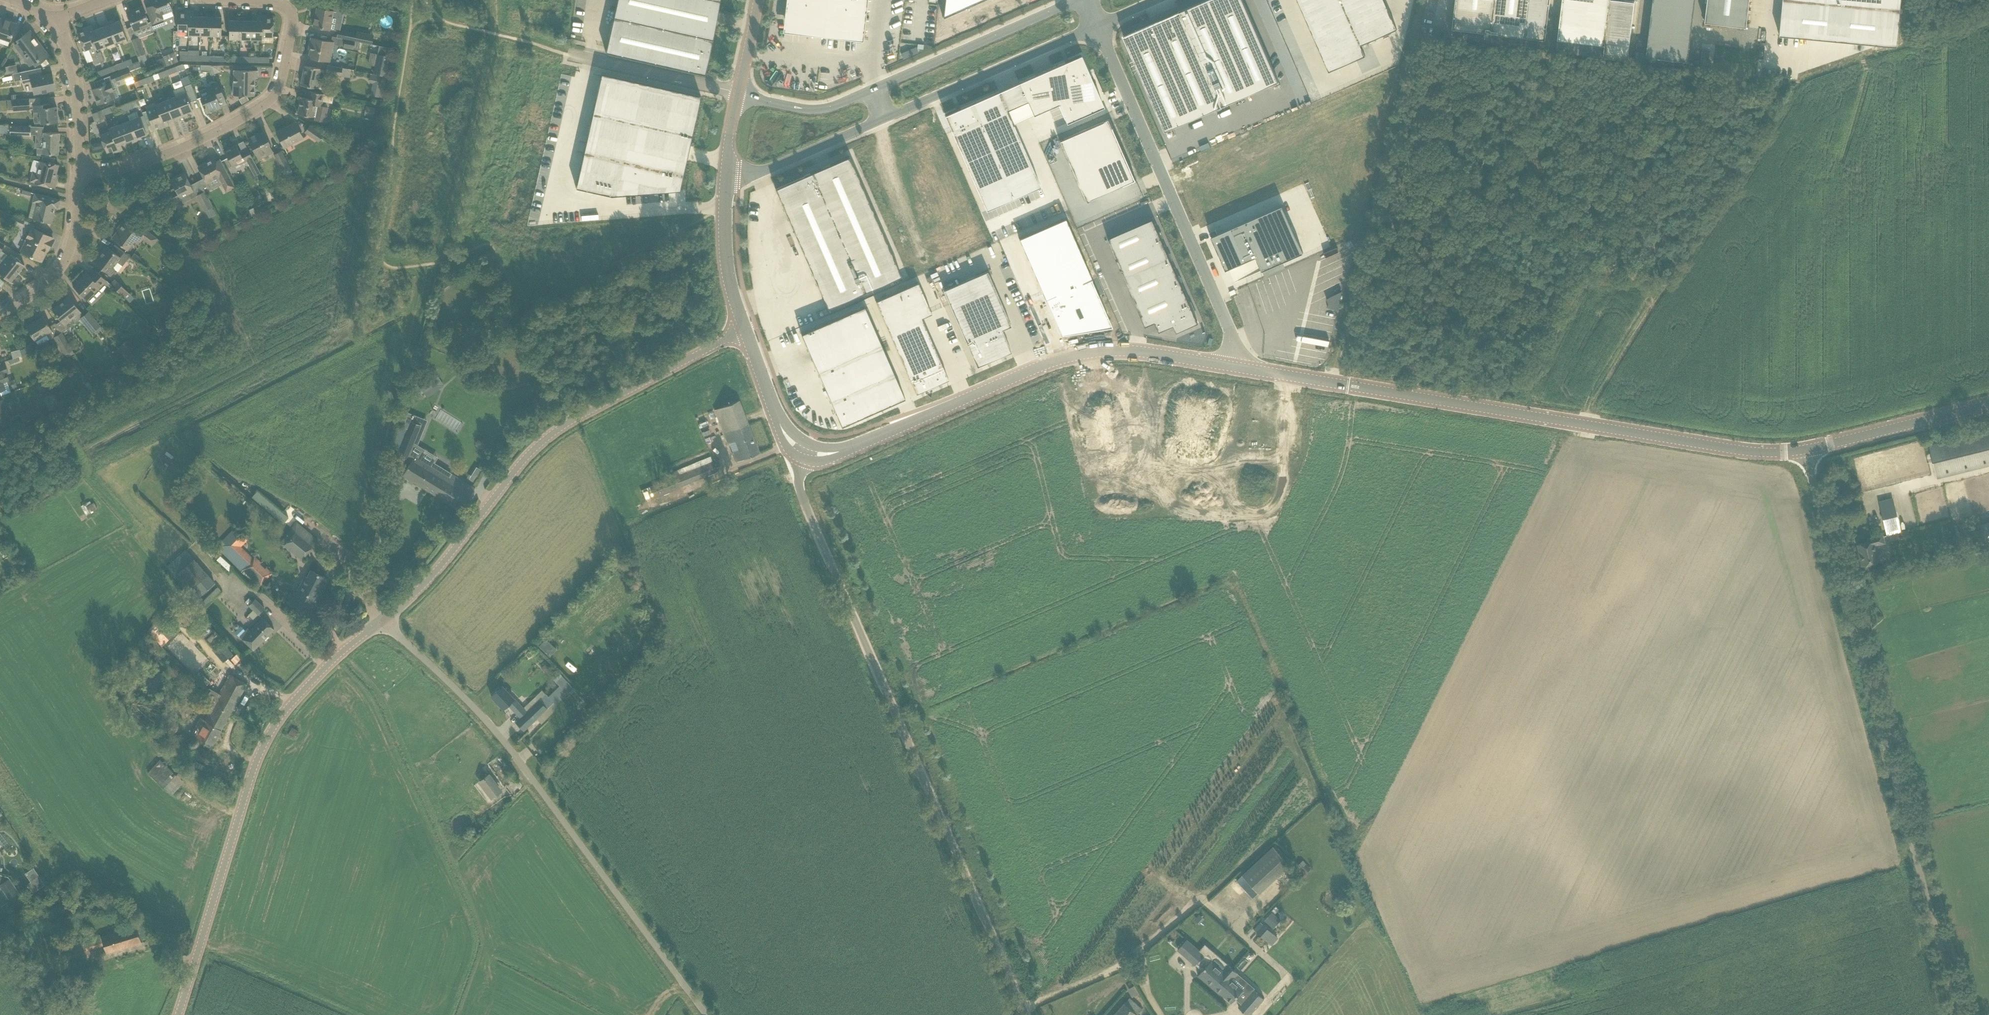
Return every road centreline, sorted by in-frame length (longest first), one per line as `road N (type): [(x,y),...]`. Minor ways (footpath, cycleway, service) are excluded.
road 1 (unclassified): [(1034,1014),(799,489),(803,460)]
road 2 (unclassified): [(1960,1014),(1803,450)]
road 3 (unclassified): [(1229,365),(1772,455),(1803,450)]
road 4 (unclassified): [(707,1014),(469,700),(382,622)]
road 5 (tertiary): [(382,622),(422,586),(543,442),(742,331)]
road 6 (tertiary): [(177,1014),(272,730),(307,687),(382,622)]
road 7 (unclassified): [(844,451),(1062,356),(1124,350),(1229,365)]
road 8 (unclassified): [(1229,365),(1231,337),(1097,27)]
road 9 (residential): [(115,170),(176,151),(268,103),(277,91),(289,11),(276,3),(211,0)]
road 10 (unclassified): [(892,114),(1097,27)]
road 11 (unclassified): [(1078,0),(879,86)]
road 12 (unclassified): [(1803,450),(1988,407)]
road 13 (unclassified): [(740,93),(566,55)]
road 14 (unclassified): [(729,173),(787,162),(892,114)]
road 15 (residential): [(78,174),(75,87),(54,17)]
road 16 (tertiary): [(729,173),(727,266),(742,331)]
road 17 (unclassified): [(879,86),(808,110),(740,93)]

